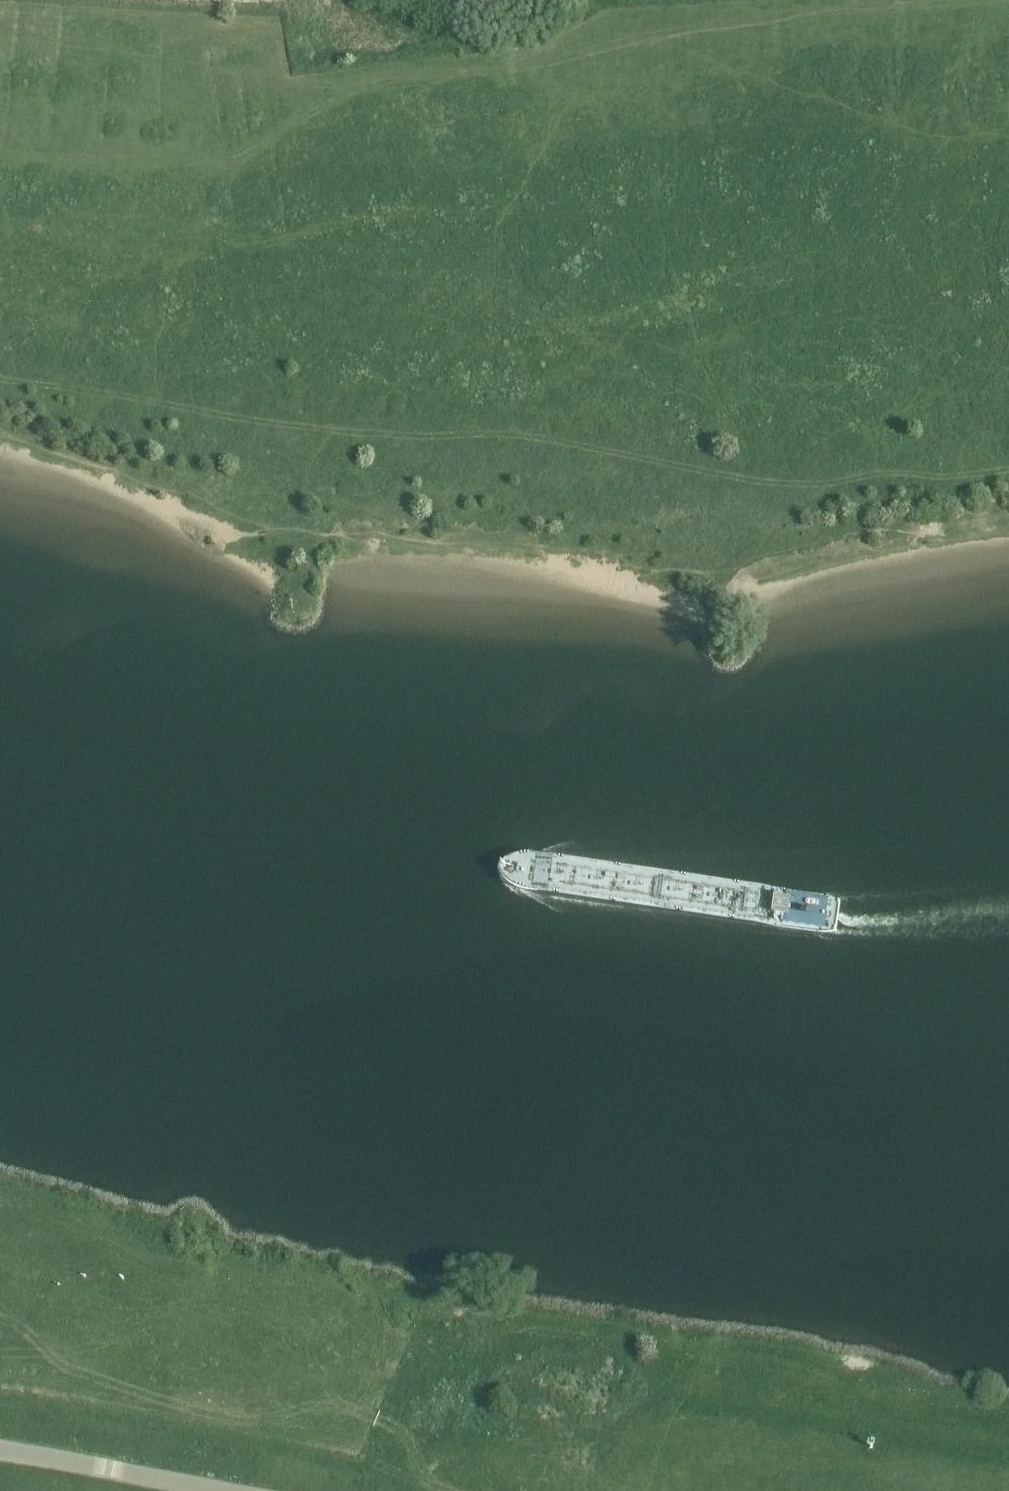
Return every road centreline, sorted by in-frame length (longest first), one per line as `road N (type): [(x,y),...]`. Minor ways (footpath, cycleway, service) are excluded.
road 1 (tertiary): [(225,1490),(0,1449)]

